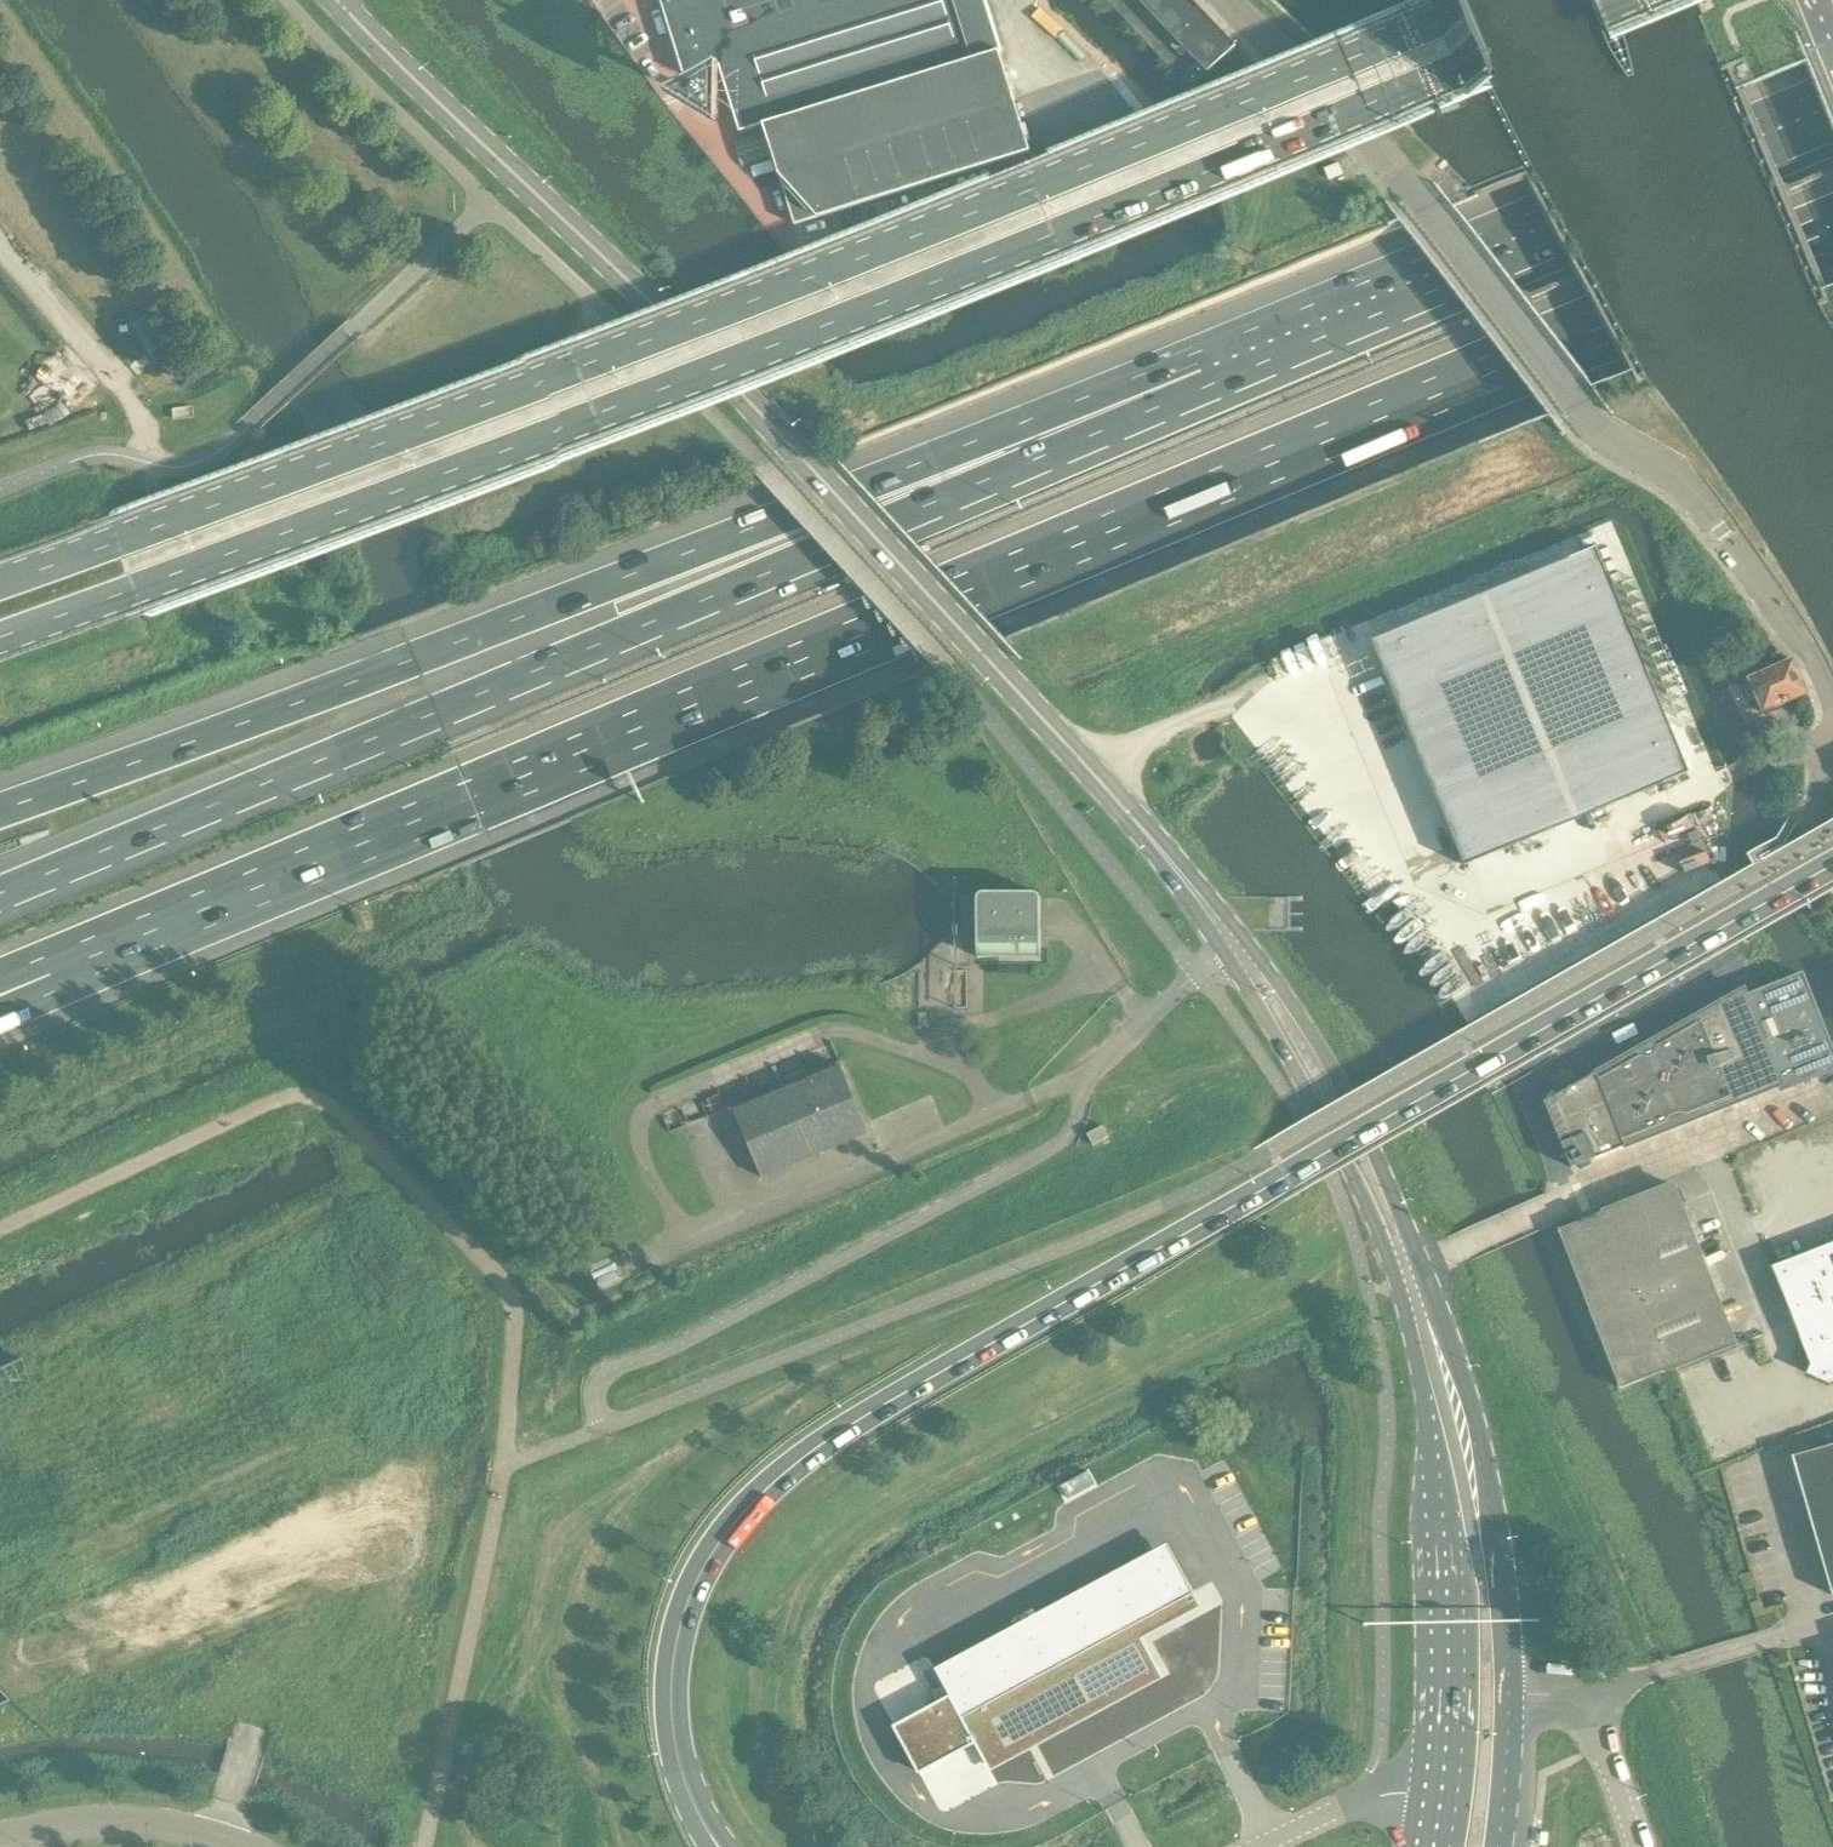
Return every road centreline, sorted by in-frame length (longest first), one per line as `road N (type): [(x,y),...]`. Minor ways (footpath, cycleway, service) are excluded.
road 1 (motorway): [(50,974),(1832,231)]
road 2 (primary): [(0,637),(890,309),(1651,0)]
road 3 (primary): [(1523,0),(710,326),(0,584)]
road 4 (primary): [(1832,867),(866,1416),(762,1493),(697,1581),(674,1662),(680,1765),(719,1846)]
road 5 (motorway): [(1208,386),(0,894)]
road 6 (motorway): [(1208,386),(609,584),(0,810)]
road 7 (secondary): [(1163,853),(752,405),(337,0)]
road 8 (unclassified): [(1832,703),(1811,654),(1690,491),(1594,423),(1350,117),(1228,0)]
road 9 (secondary): [(1223,951),(1360,1192),(1411,1333),(1426,1411),(1440,1591),(1433,1794)]
road 10 (secondary): [(1509,1694),(1492,1510),(1463,1377),(1364,1132),(1304,1023),(1241,934)]
road 11 (motorway): [(1832,124),(1208,386)]
road 12 (unclassified): [(238,1846),(177,1827),(88,1821),(0,1841)]
road 13 (unclassified): [(126,389),(0,242)]
road 14 (unclassified): [(1084,1078),(1223,951)]
road 15 (unclassified): [(1586,1694),(1638,1846)]
road 16 (secondary): [(1499,1846),(1509,1694)]

